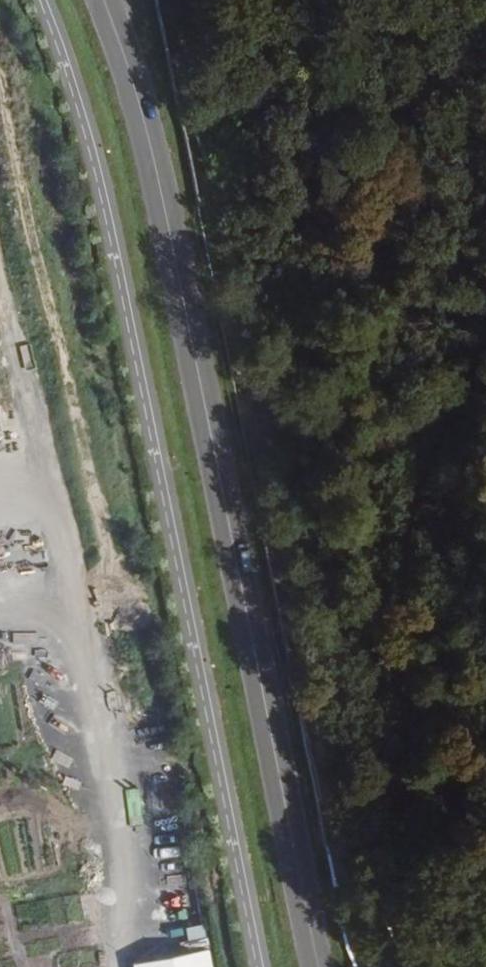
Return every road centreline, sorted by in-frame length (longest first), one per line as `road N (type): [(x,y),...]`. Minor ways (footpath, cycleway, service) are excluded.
road 1 (secondary): [(310,966),(151,188),(95,0)]

